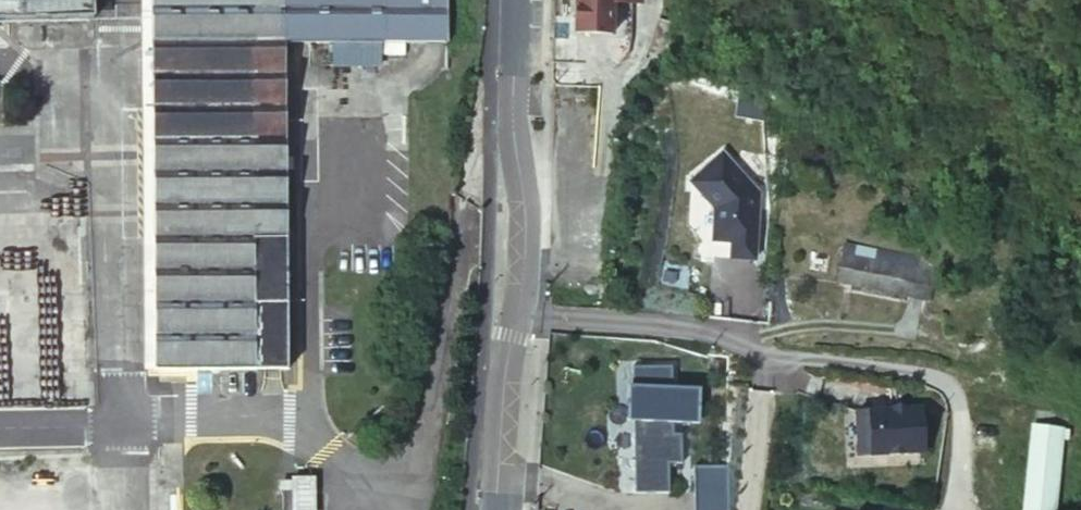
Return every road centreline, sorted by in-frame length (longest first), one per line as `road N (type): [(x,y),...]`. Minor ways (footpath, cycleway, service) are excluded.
road 1 (unclassified): [(961,509),(966,428),(952,389),(927,373),(758,350),(714,331),(517,316)]
road 2 (tertiary): [(516,0),(514,130),(525,235),(517,316)]
road 3 (tertiary): [(517,316),(497,509)]
road 4 (track): [(1080,404),(952,389)]

